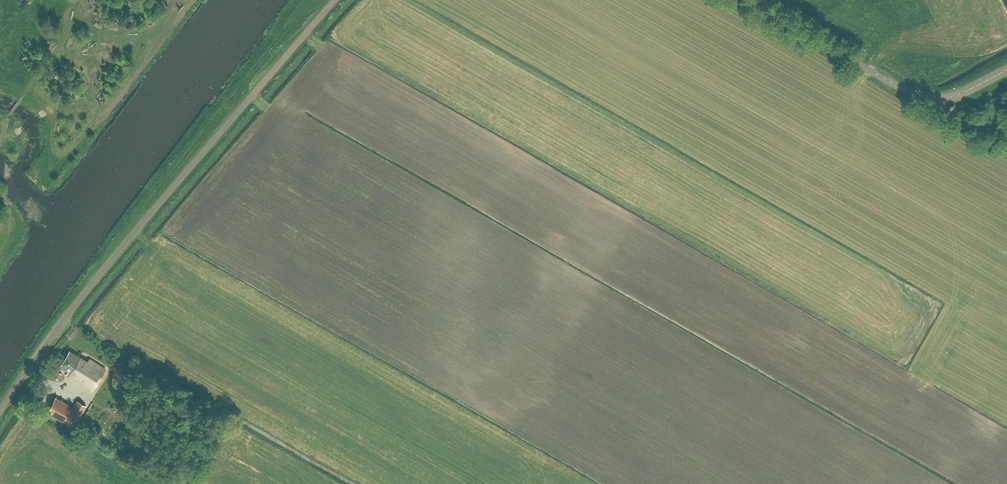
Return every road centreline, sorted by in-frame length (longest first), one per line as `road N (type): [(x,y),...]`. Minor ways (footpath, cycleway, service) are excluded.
road 1 (residential): [(0,413),(123,248),(337,0)]
road 2 (residential): [(747,0),(926,97),(955,95),(1006,68)]
road 3 (track): [(196,0),(58,183)]

